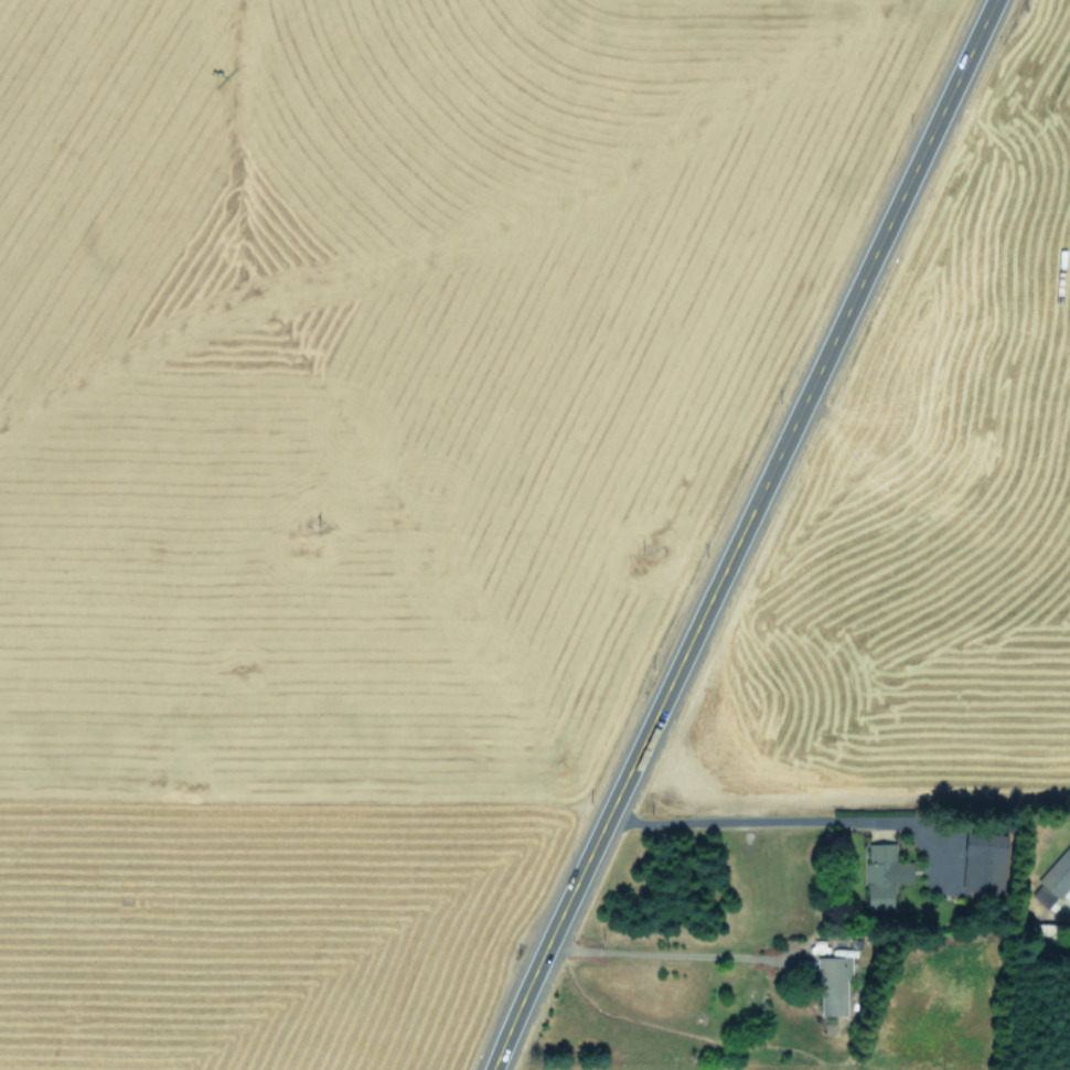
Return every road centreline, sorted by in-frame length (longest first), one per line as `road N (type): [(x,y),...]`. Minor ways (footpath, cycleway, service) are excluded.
road 1 (primary): [(490,1069),(992,0)]

